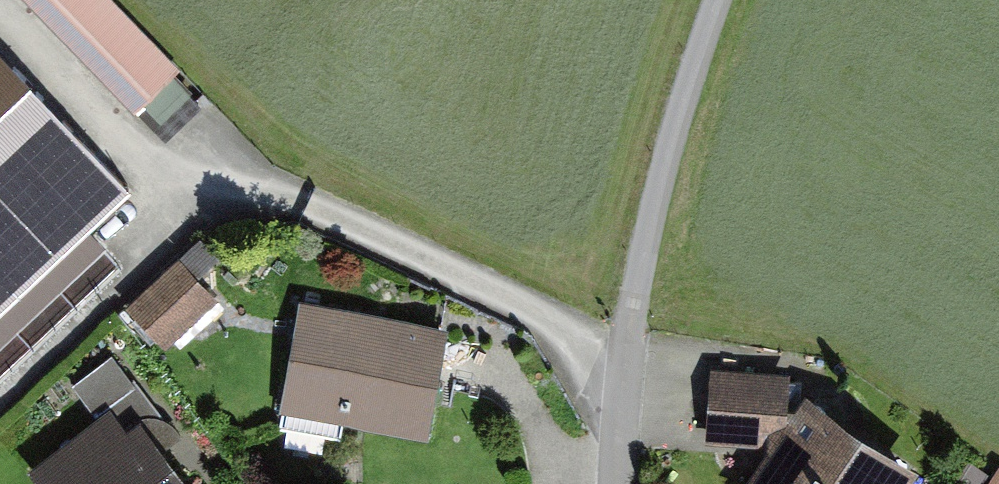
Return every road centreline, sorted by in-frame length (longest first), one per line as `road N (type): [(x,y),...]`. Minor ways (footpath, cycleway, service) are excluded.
road 1 (unclassified): [(637,299),(685,110),(726,0)]
road 2 (residential): [(637,299),(619,483)]

